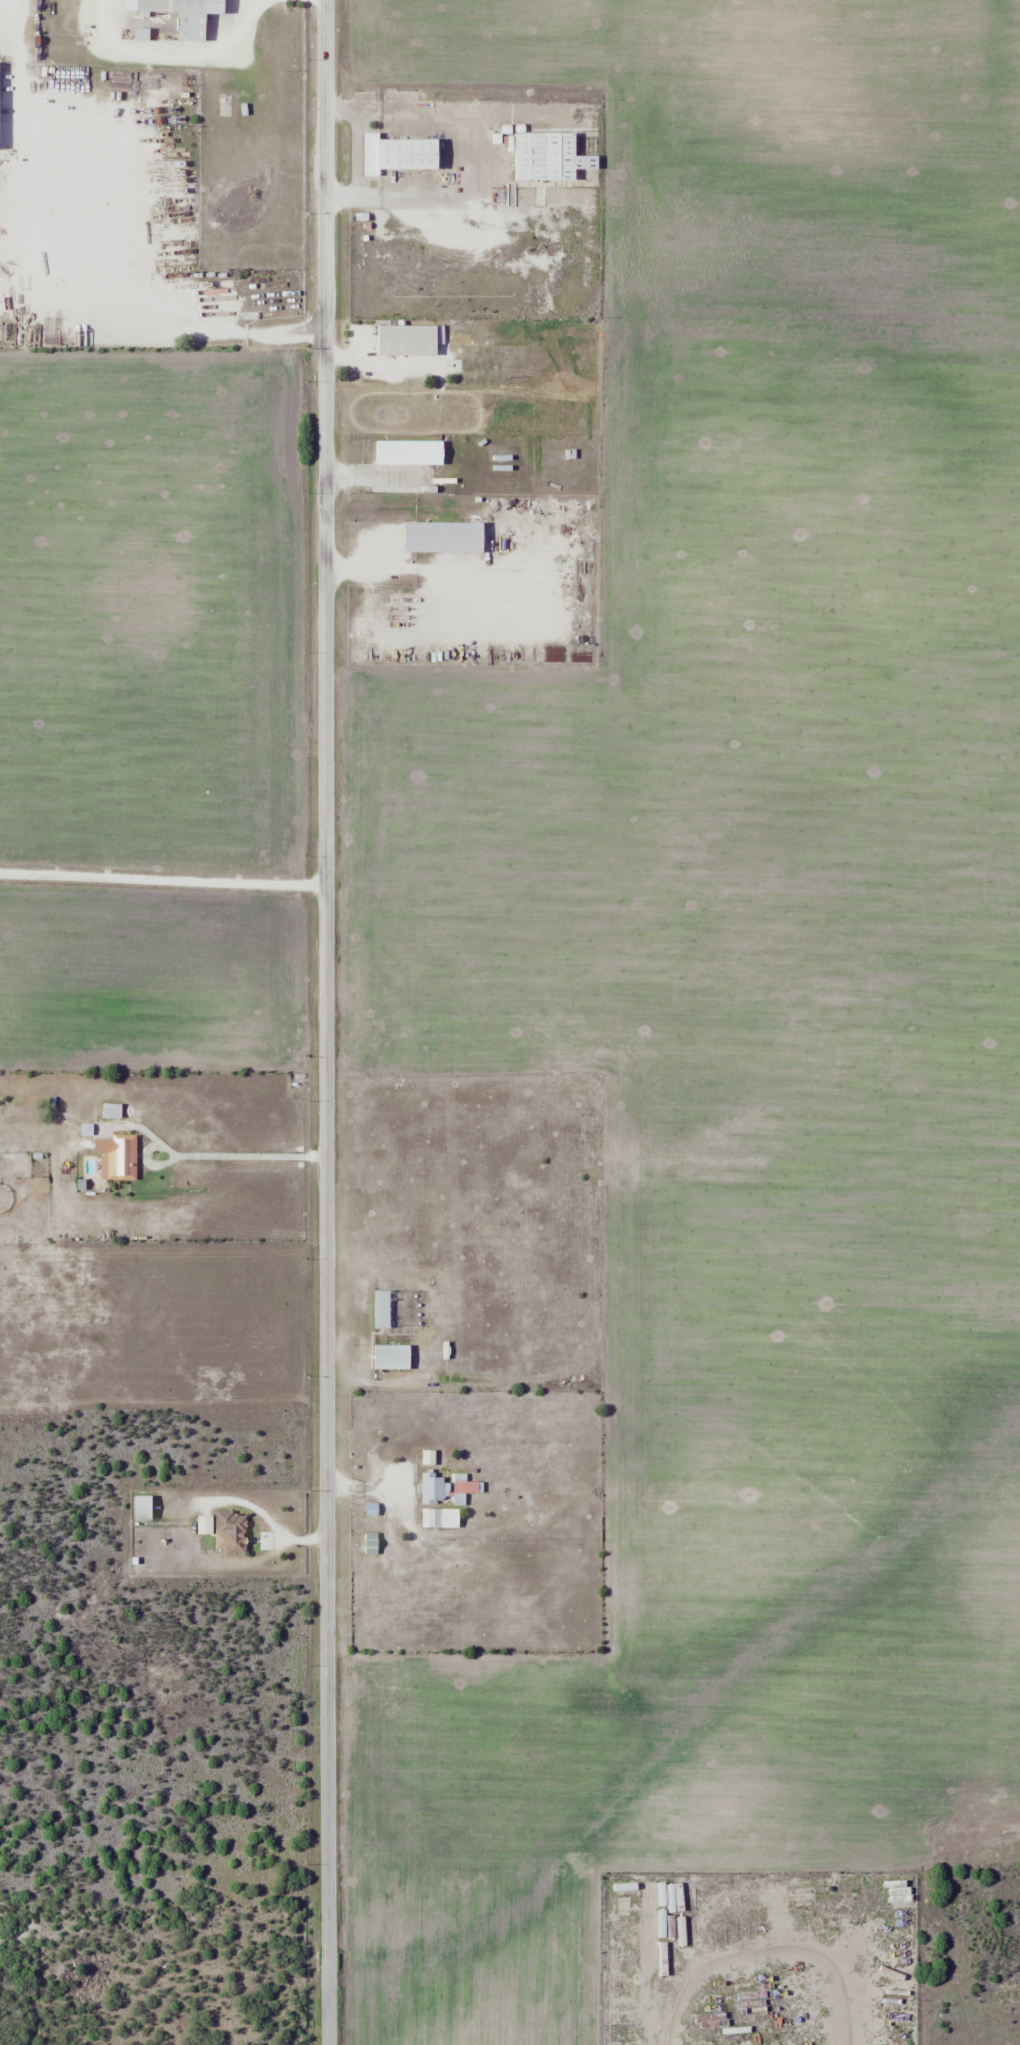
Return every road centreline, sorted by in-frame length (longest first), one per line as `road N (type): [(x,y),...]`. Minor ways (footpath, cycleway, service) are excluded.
road 1 (tertiary): [(326,0),(329,2044)]

